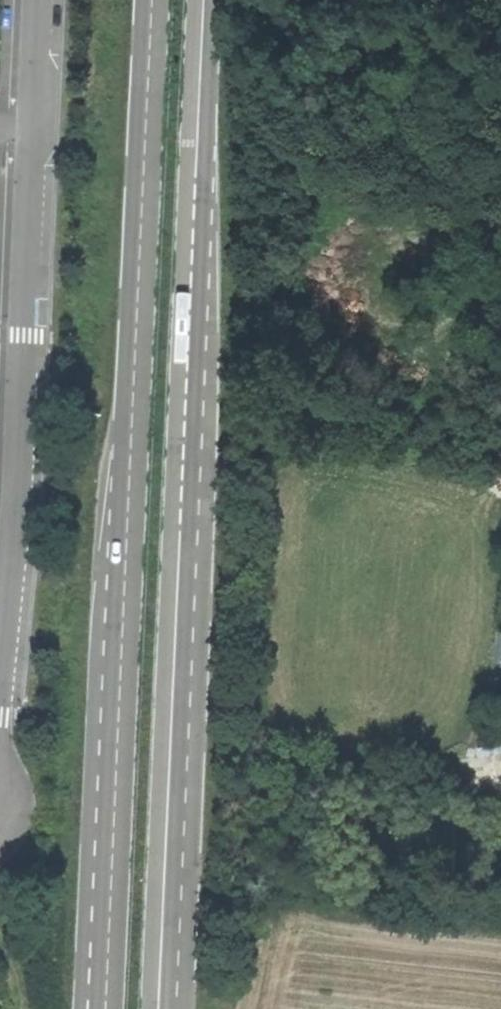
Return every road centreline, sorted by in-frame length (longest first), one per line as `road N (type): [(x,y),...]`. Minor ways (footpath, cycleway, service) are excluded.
road 1 (primary): [(144,0),(96,1008)]
road 2 (primary): [(161,1008),(202,0)]
road 3 (unclassified): [(0,646),(16,480),(35,0)]

